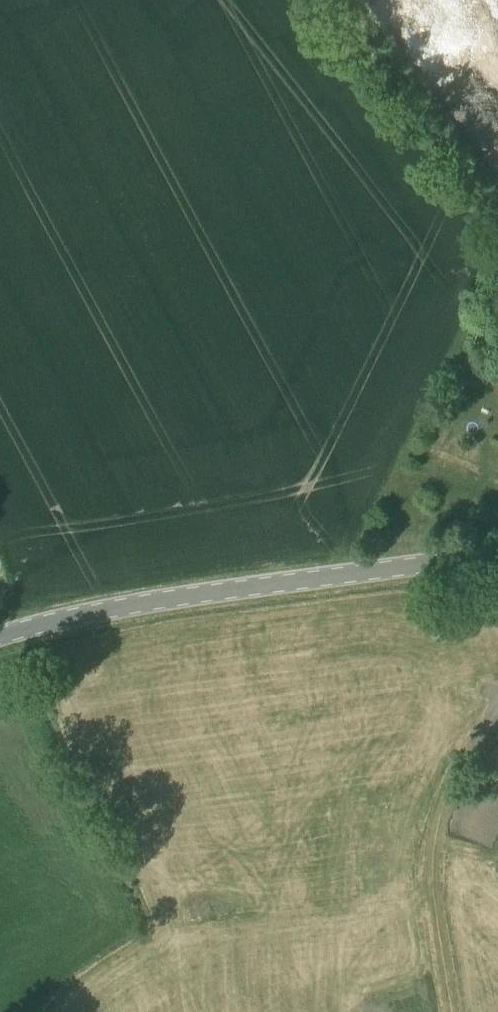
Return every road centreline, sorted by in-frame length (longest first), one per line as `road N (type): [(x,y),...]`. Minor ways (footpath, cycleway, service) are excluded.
road 1 (tertiary): [(497,554),(93,612),(0,635)]
road 2 (track): [(497,215),(335,0)]

